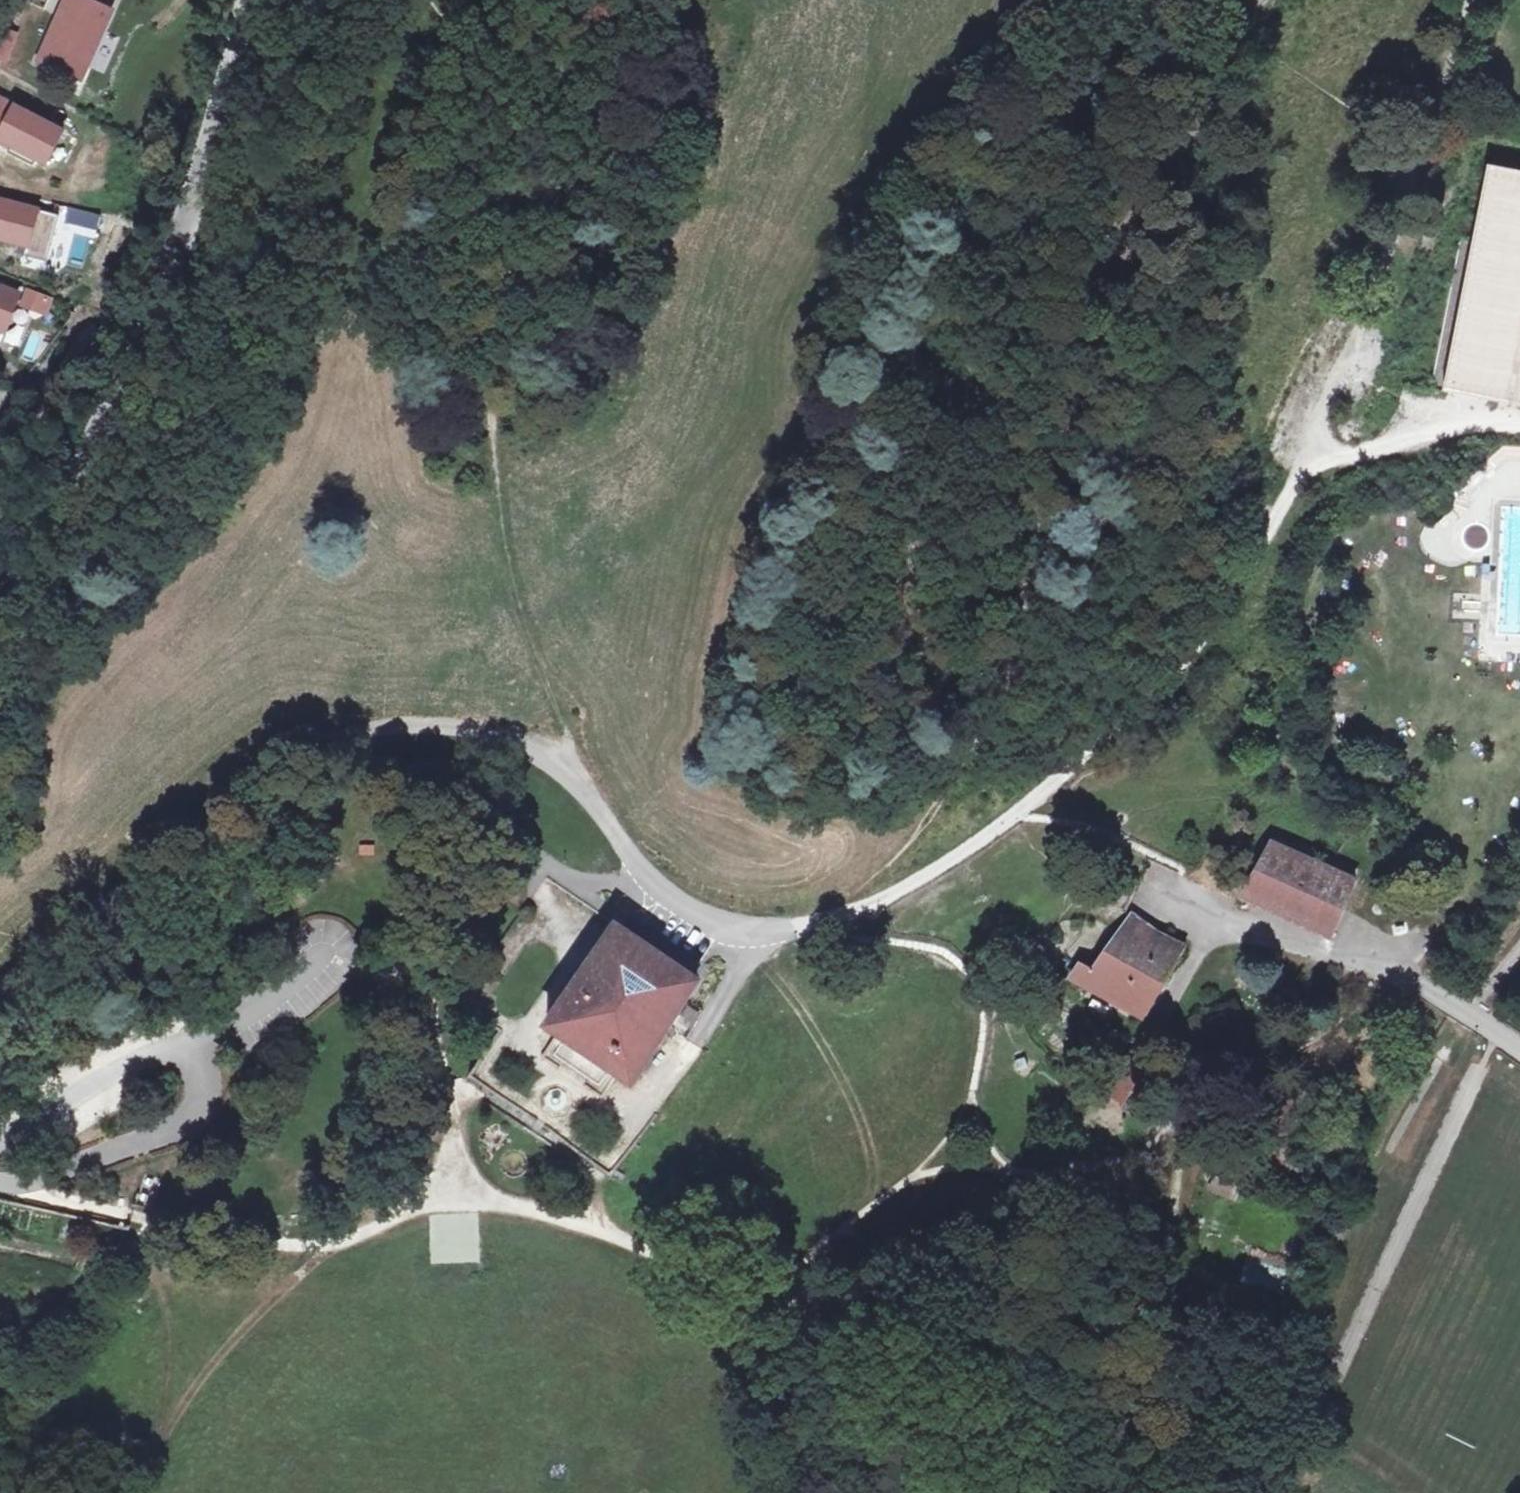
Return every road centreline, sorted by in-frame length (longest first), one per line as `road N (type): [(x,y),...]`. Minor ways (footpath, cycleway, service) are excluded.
road 1 (track): [(812,937),(945,866),(1012,818),(1234,617),(1357,370)]
road 2 (residential): [(259,0),(138,394),(0,607)]
road 3 (unclassified): [(0,1187),(174,1128),(197,1111),(207,1084),(200,1050)]
road 4 (unclassified): [(200,1050),(174,1046),(146,1057),(0,1137)]
road 5 (unclassified): [(333,948),(313,978),(200,1050)]

